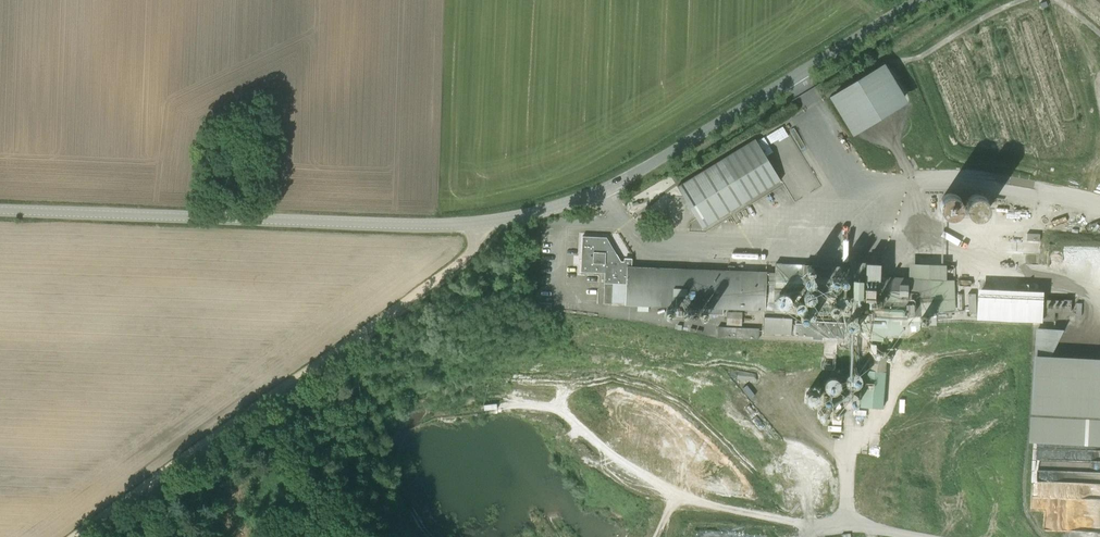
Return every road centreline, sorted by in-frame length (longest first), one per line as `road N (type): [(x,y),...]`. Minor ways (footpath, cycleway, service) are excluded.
road 1 (tertiary): [(921,0),(630,176),(537,213),(437,225),(0,208)]
road 2 (track): [(483,222),(469,252),(258,407)]
road 3 (track): [(258,407),(79,536)]
road 4 (track): [(258,407),(356,536)]

